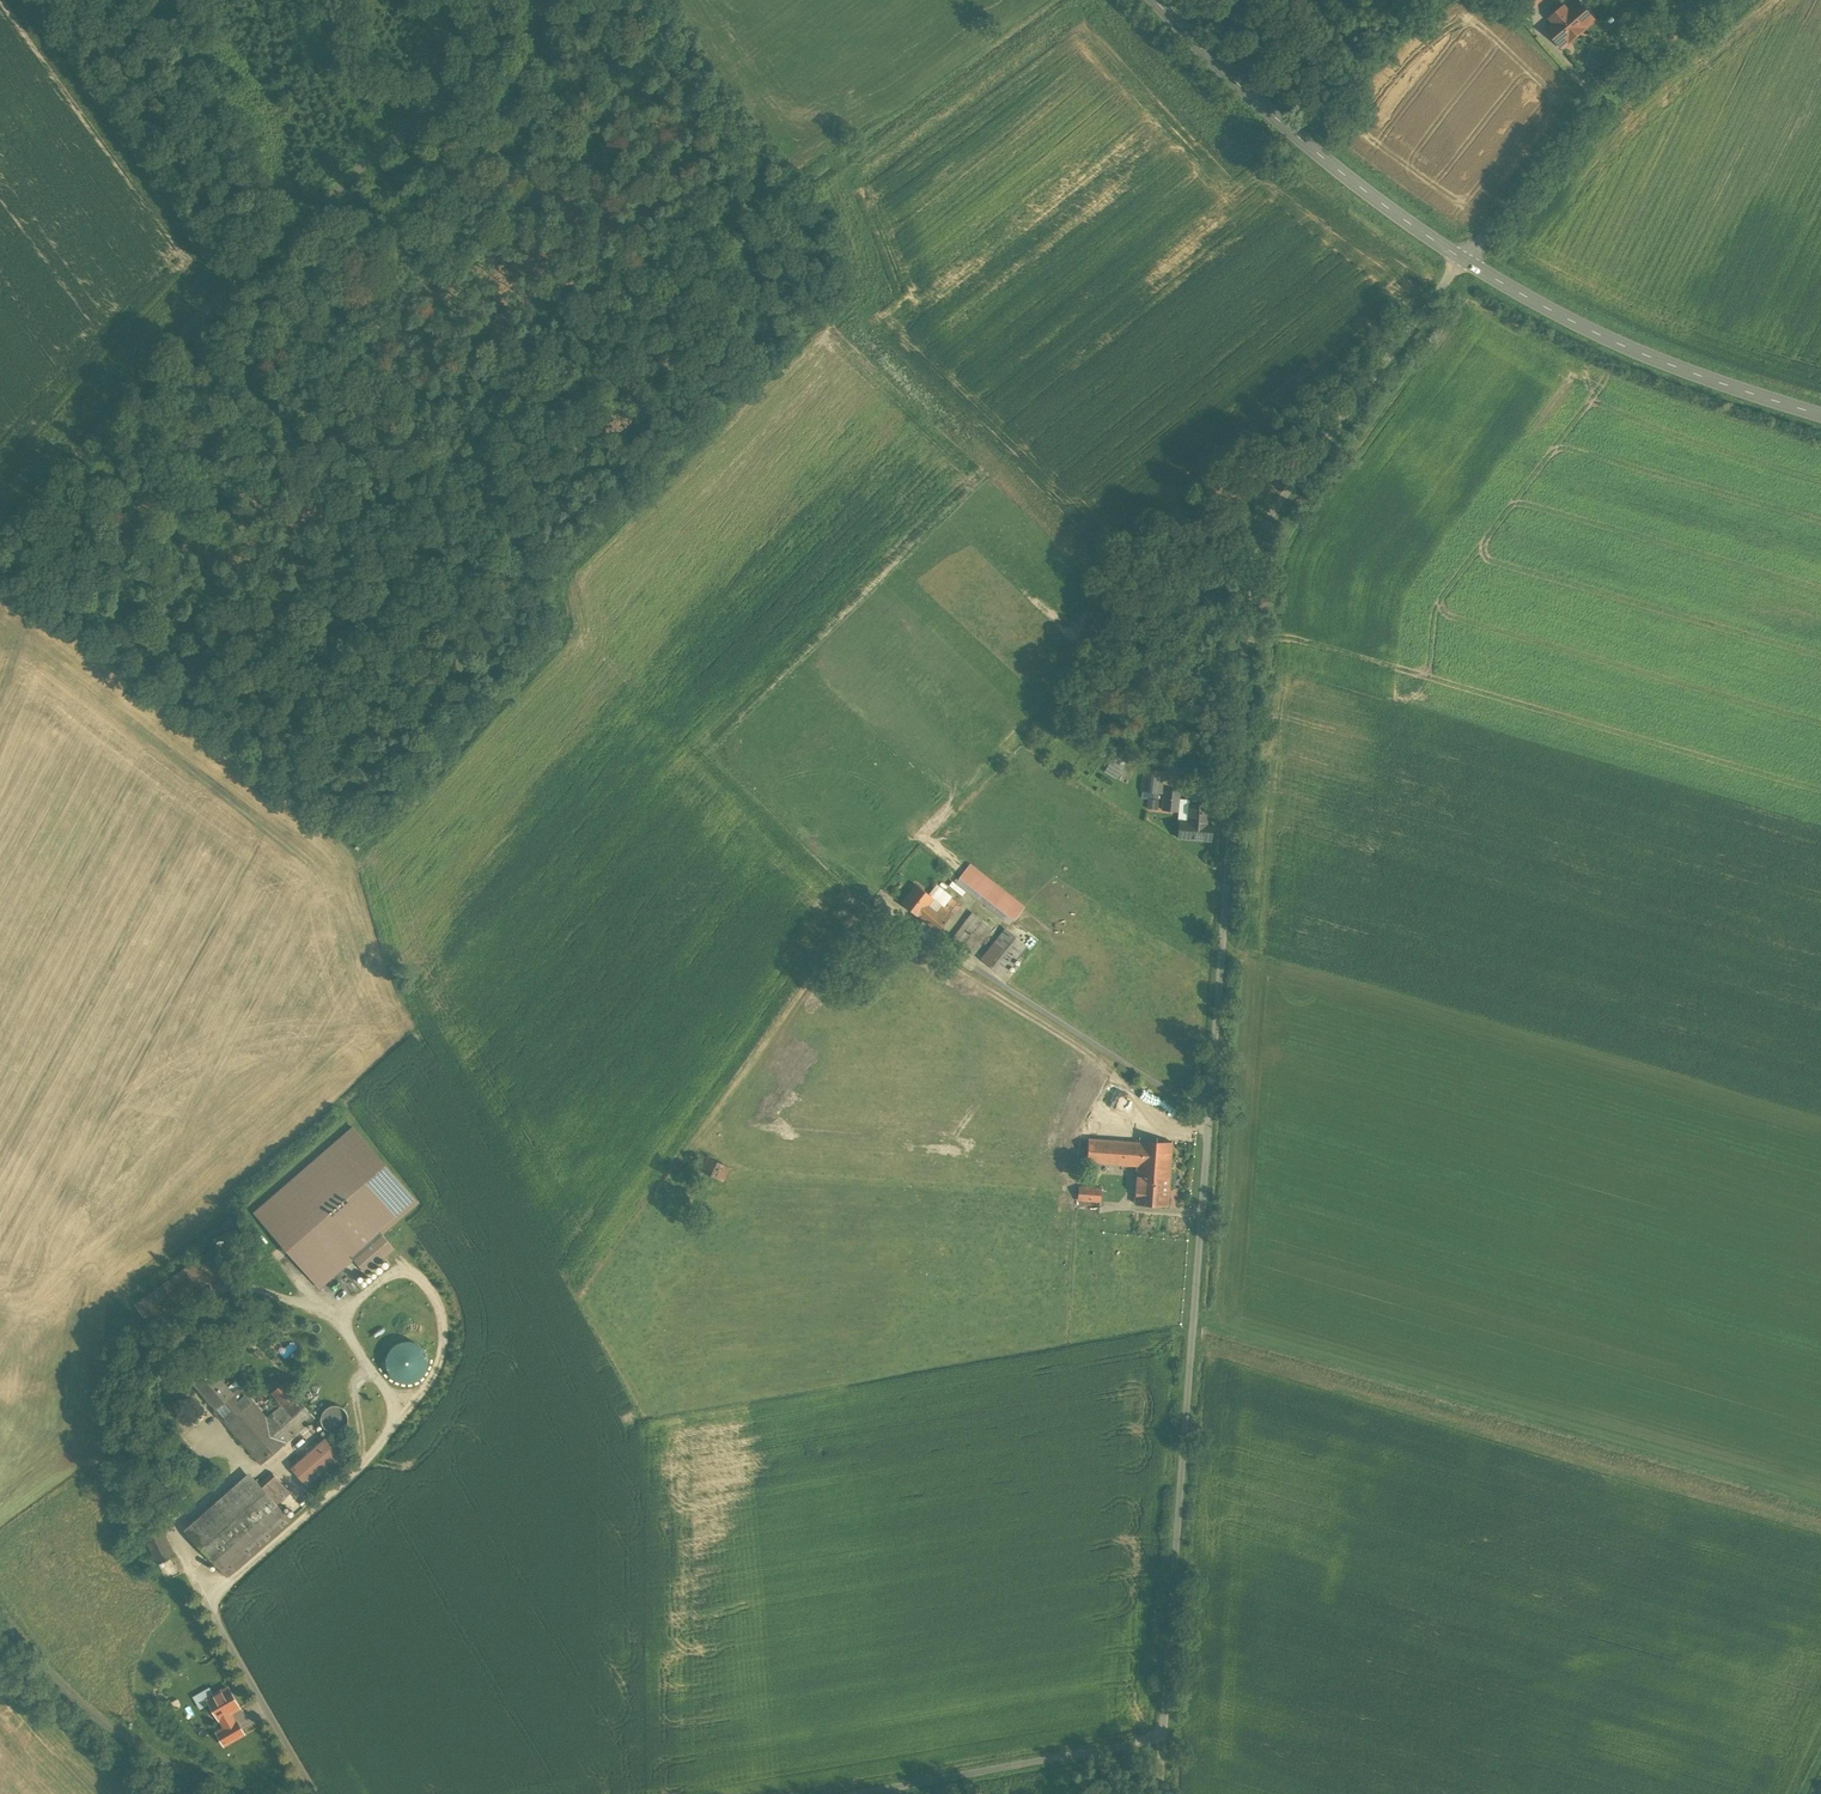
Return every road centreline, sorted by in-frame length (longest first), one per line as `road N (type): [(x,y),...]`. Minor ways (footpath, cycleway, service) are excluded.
road 1 (unclassified): [(1464,260),(1274,519),(1259,557),(1231,800),(1163,1740)]
road 2 (unclassified): [(0,540),(261,234),(531,0)]
road 3 (tertiary): [(1464,260),(1263,107),(1157,0)]
road 4 (tertiary): [(1820,412),(1591,328),(1464,260)]
road 5 (unclassified): [(1464,260),(1566,127),(1695,0)]
road 6 (unclassified): [(0,1614),(97,1721),(217,1793)]
road 7 (unclassified): [(897,1793),(1163,1740)]

